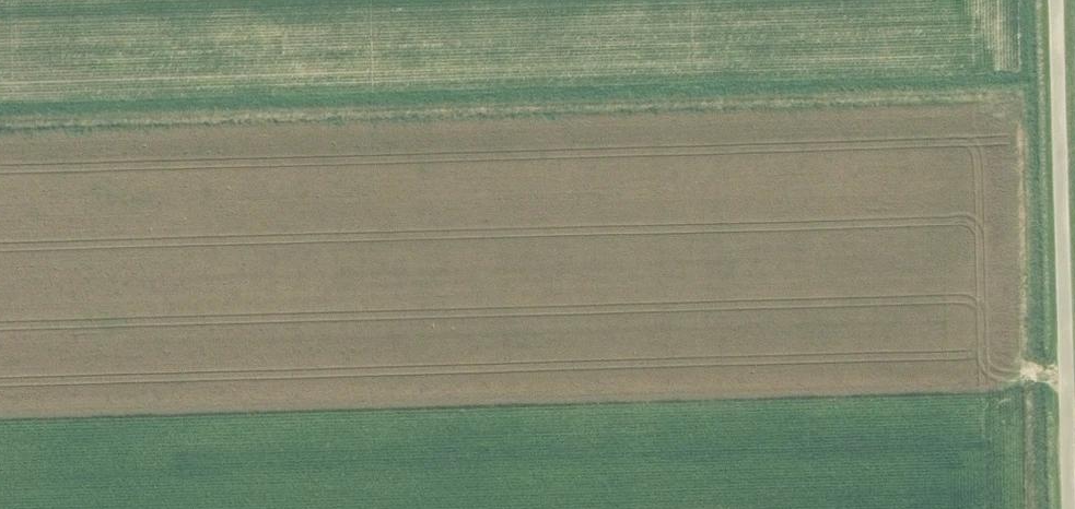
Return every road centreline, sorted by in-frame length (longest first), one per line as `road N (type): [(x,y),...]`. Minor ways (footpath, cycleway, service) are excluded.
road 1 (unclassified): [(1070,508),(1058,0)]

